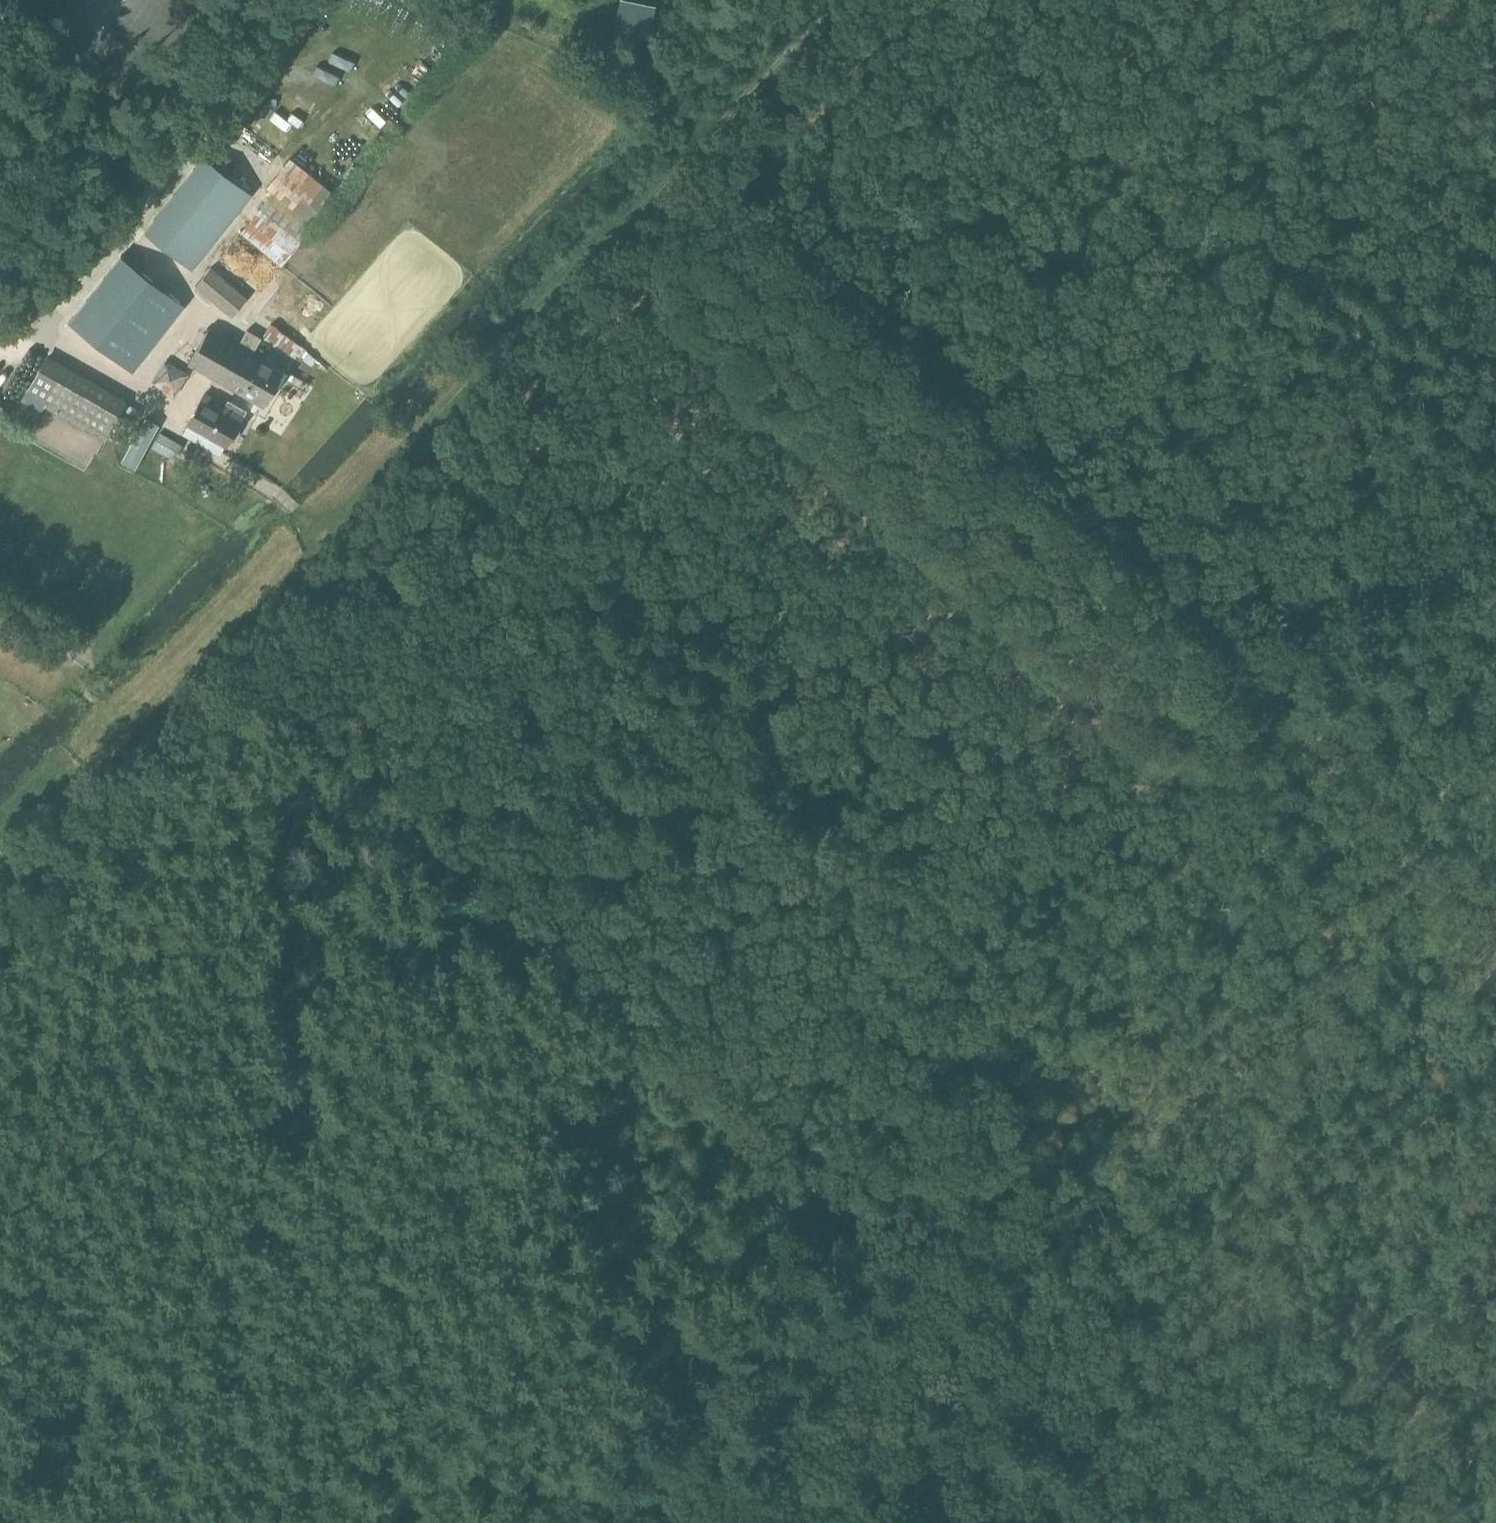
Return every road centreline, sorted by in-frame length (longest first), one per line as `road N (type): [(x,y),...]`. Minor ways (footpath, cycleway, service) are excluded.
road 1 (track): [(244,633),(848,0)]
road 2 (track): [(840,1174),(1053,930),(1152,839),(1251,721),(1437,557)]
road 3 (track): [(0,894),(244,633)]

